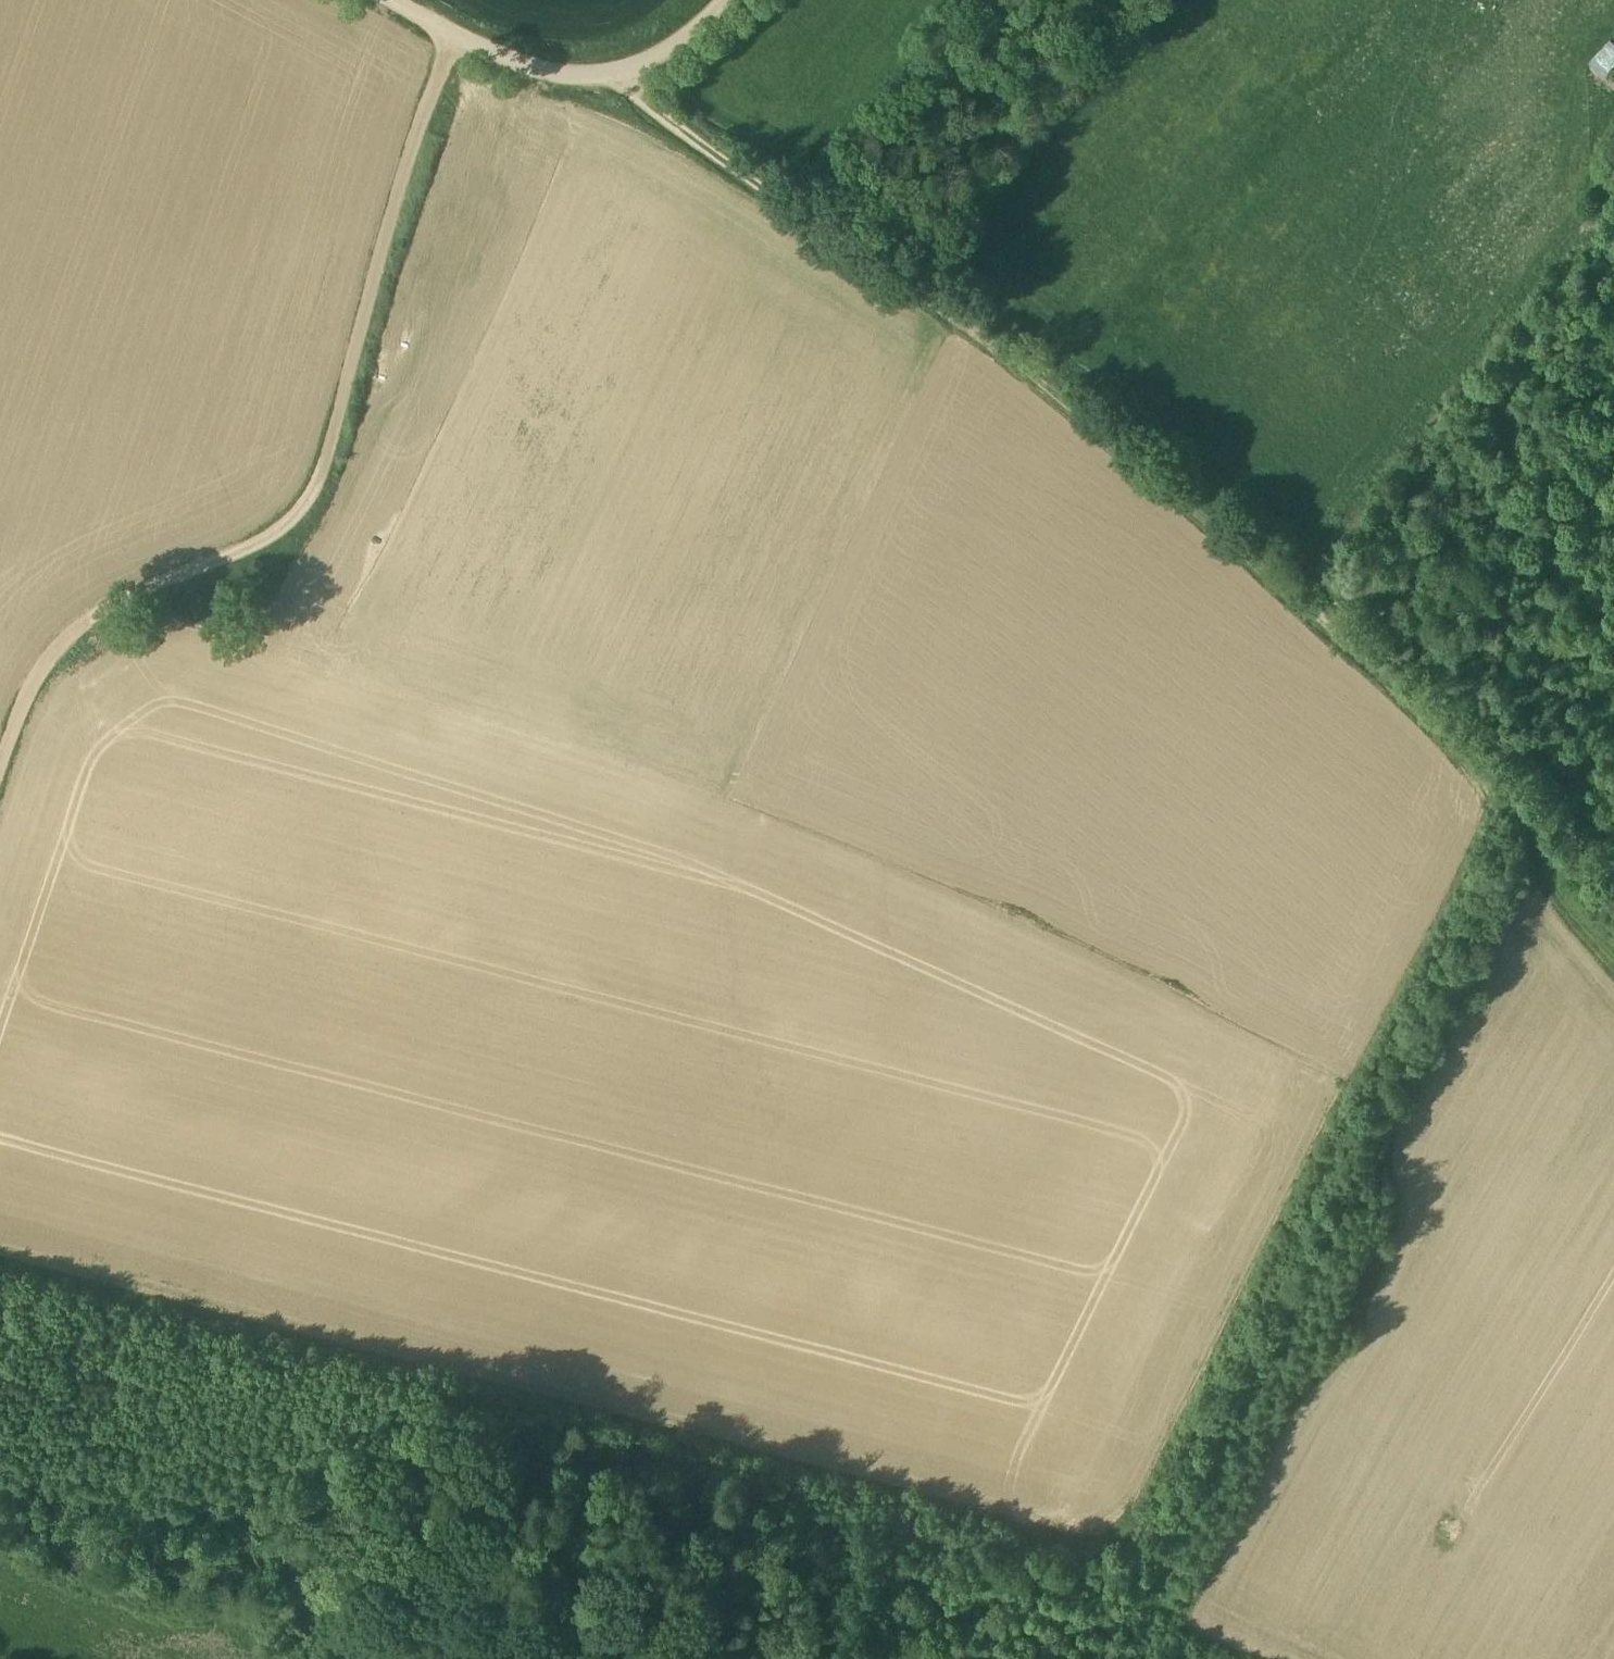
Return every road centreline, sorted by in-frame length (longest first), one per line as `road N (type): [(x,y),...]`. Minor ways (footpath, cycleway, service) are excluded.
road 1 (track): [(452,22),(310,480),(274,524),(80,609),(25,664),(0,726)]
road 2 (track): [(1322,601),(1181,481),(881,250),(618,63)]
road 3 (unclassified): [(618,63),(563,64),(411,0)]

